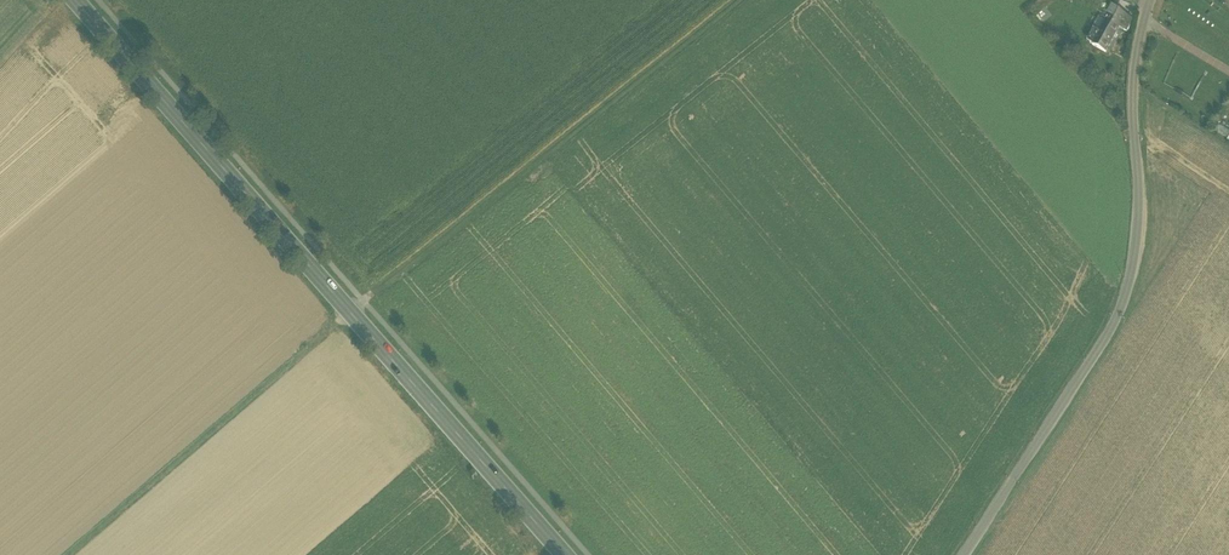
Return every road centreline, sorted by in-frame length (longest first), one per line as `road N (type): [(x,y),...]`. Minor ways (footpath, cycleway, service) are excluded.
road 1 (primary): [(73,0),(560,554)]
road 2 (unclassified): [(1151,0),(1131,84),(1140,212),(1121,315),(965,554)]

